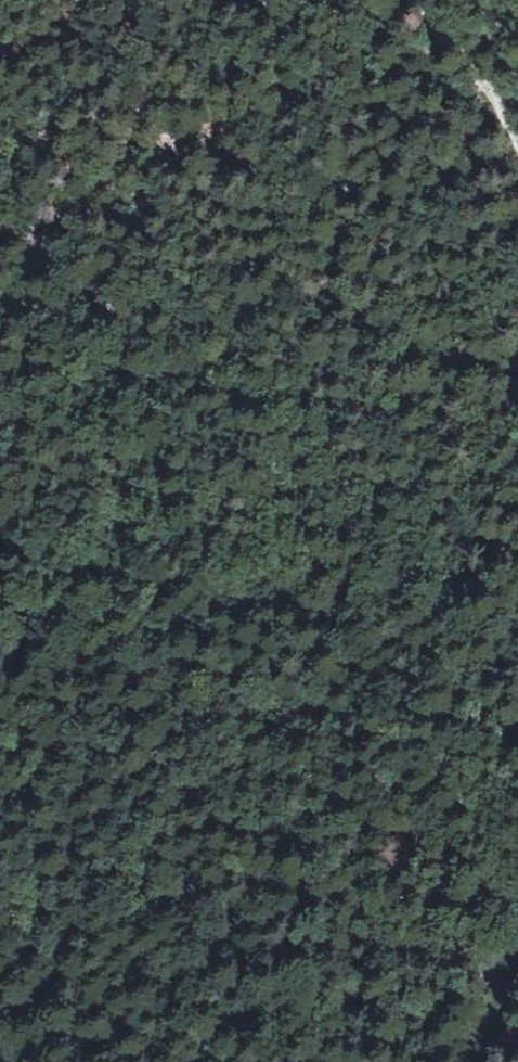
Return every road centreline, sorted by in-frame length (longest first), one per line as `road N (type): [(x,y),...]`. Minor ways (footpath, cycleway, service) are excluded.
road 1 (track): [(417,0),(491,101),(517,154)]

